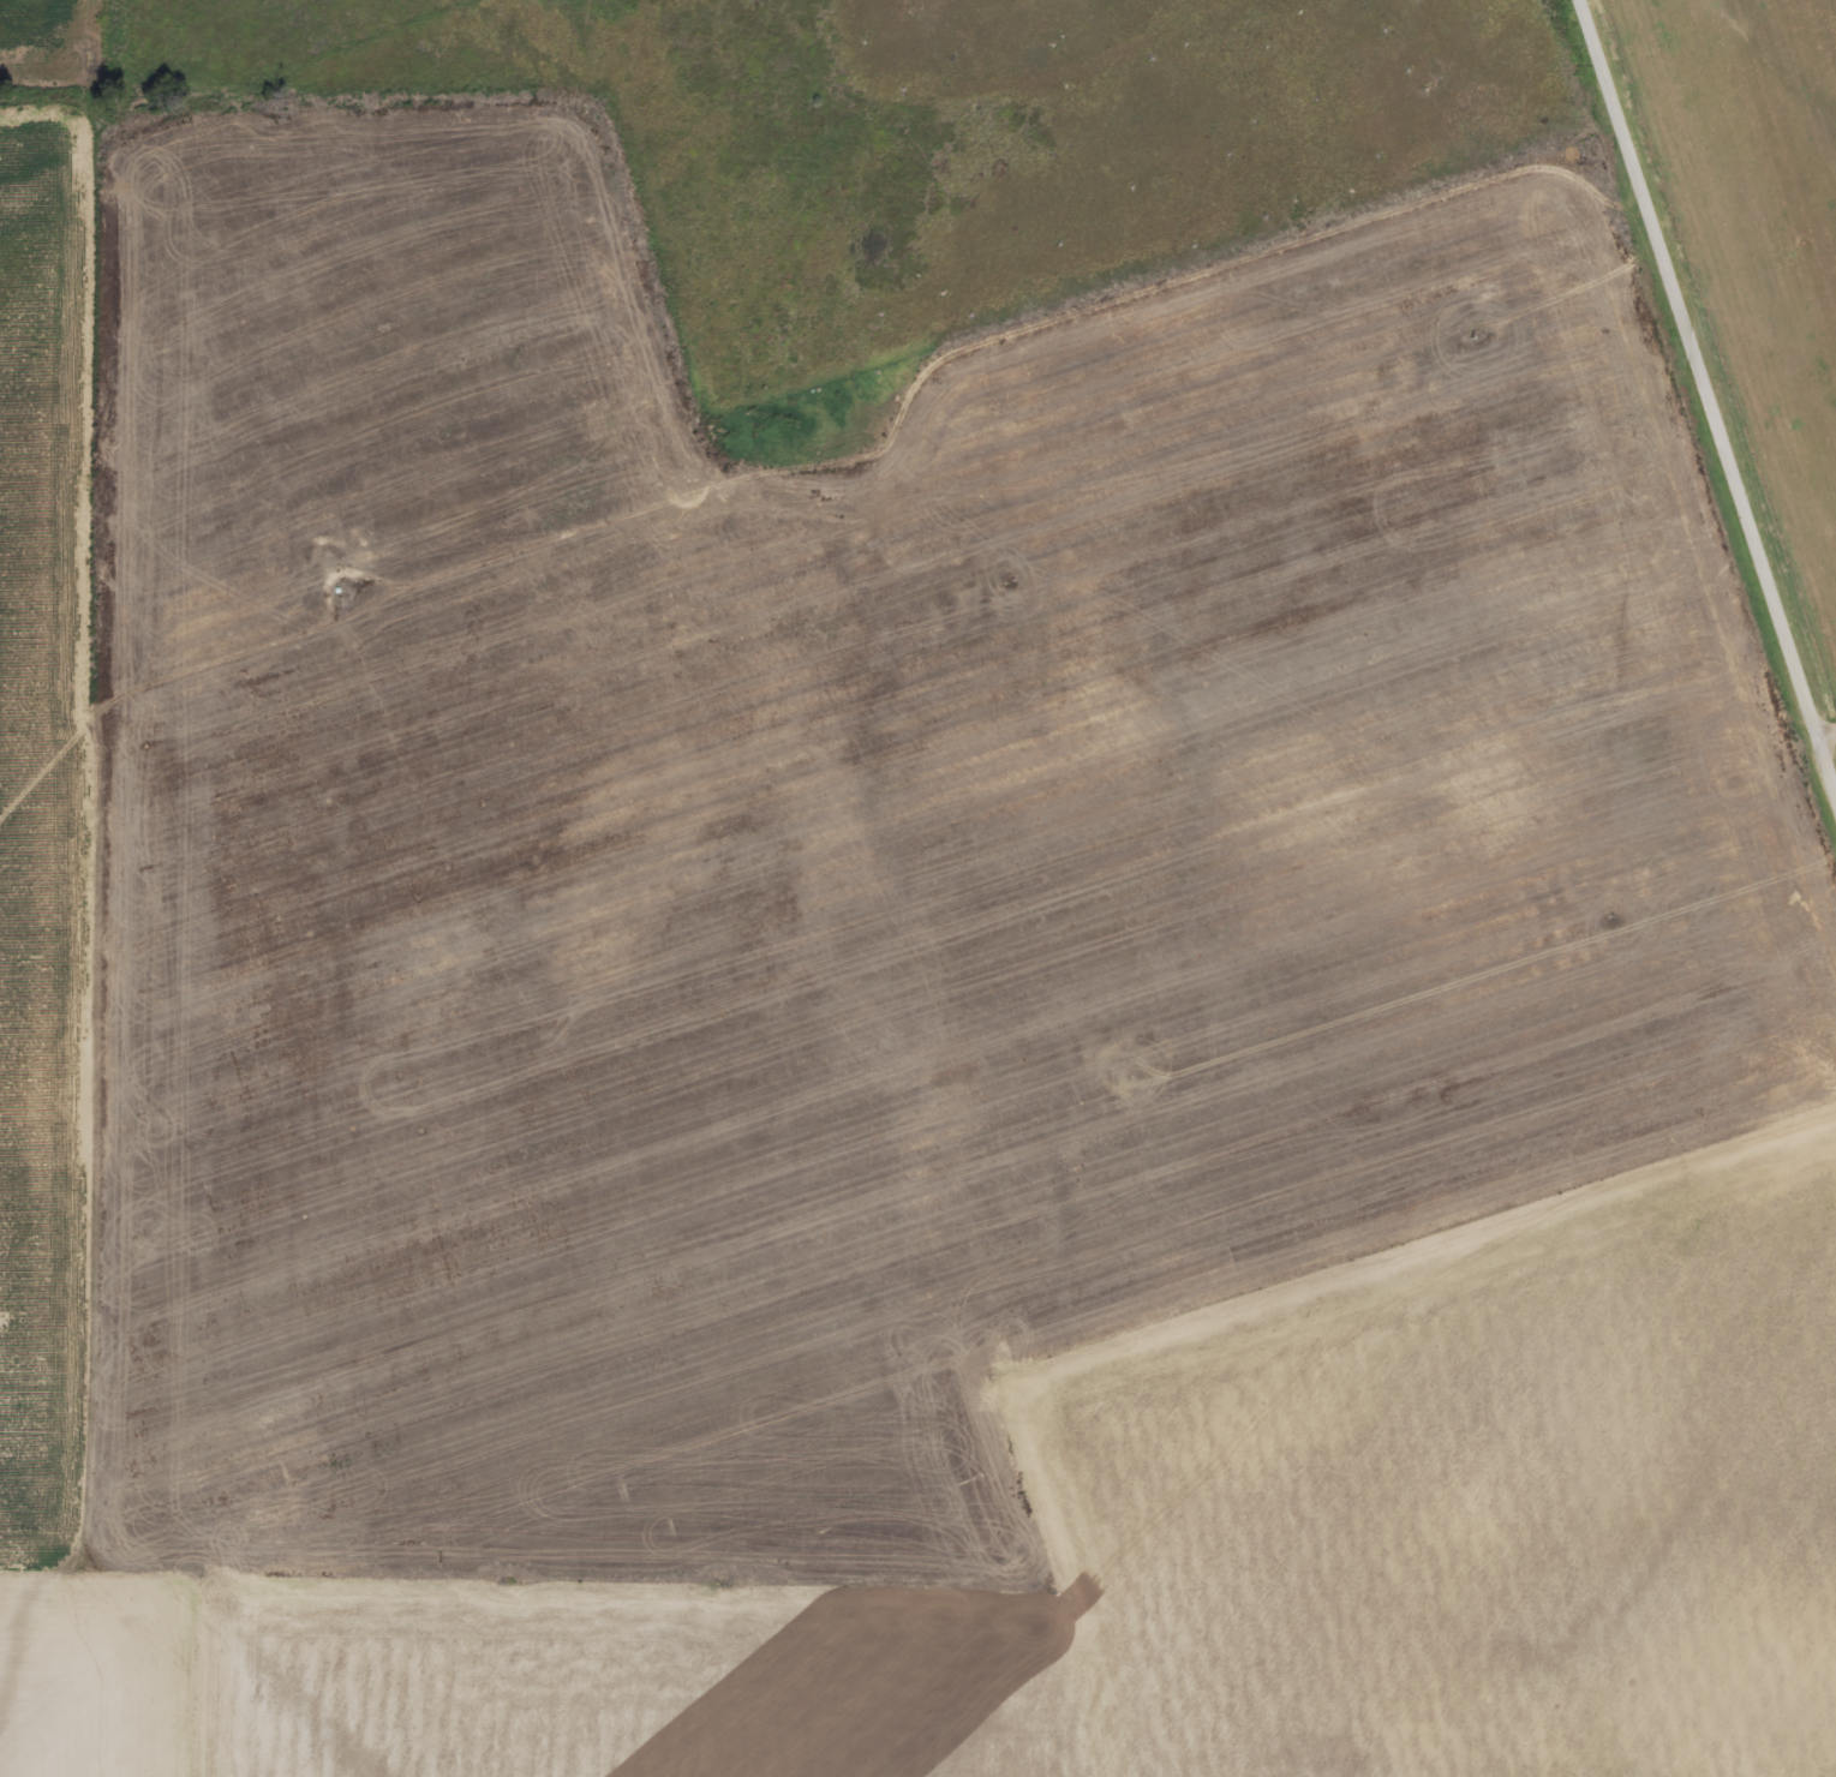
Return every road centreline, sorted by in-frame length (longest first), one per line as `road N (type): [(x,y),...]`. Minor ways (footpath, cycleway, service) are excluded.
road 1 (secondary): [(1835,784),(1586,0)]

